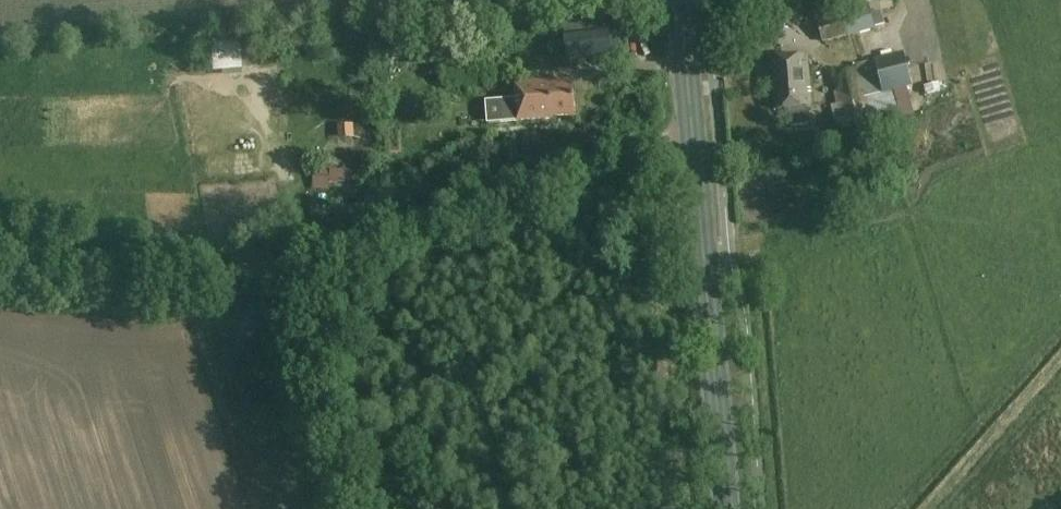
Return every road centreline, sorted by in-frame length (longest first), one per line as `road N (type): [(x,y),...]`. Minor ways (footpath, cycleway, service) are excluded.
road 1 (track): [(720,121),(244,273),(0,253)]
road 2 (secondary): [(725,508),(680,0)]

